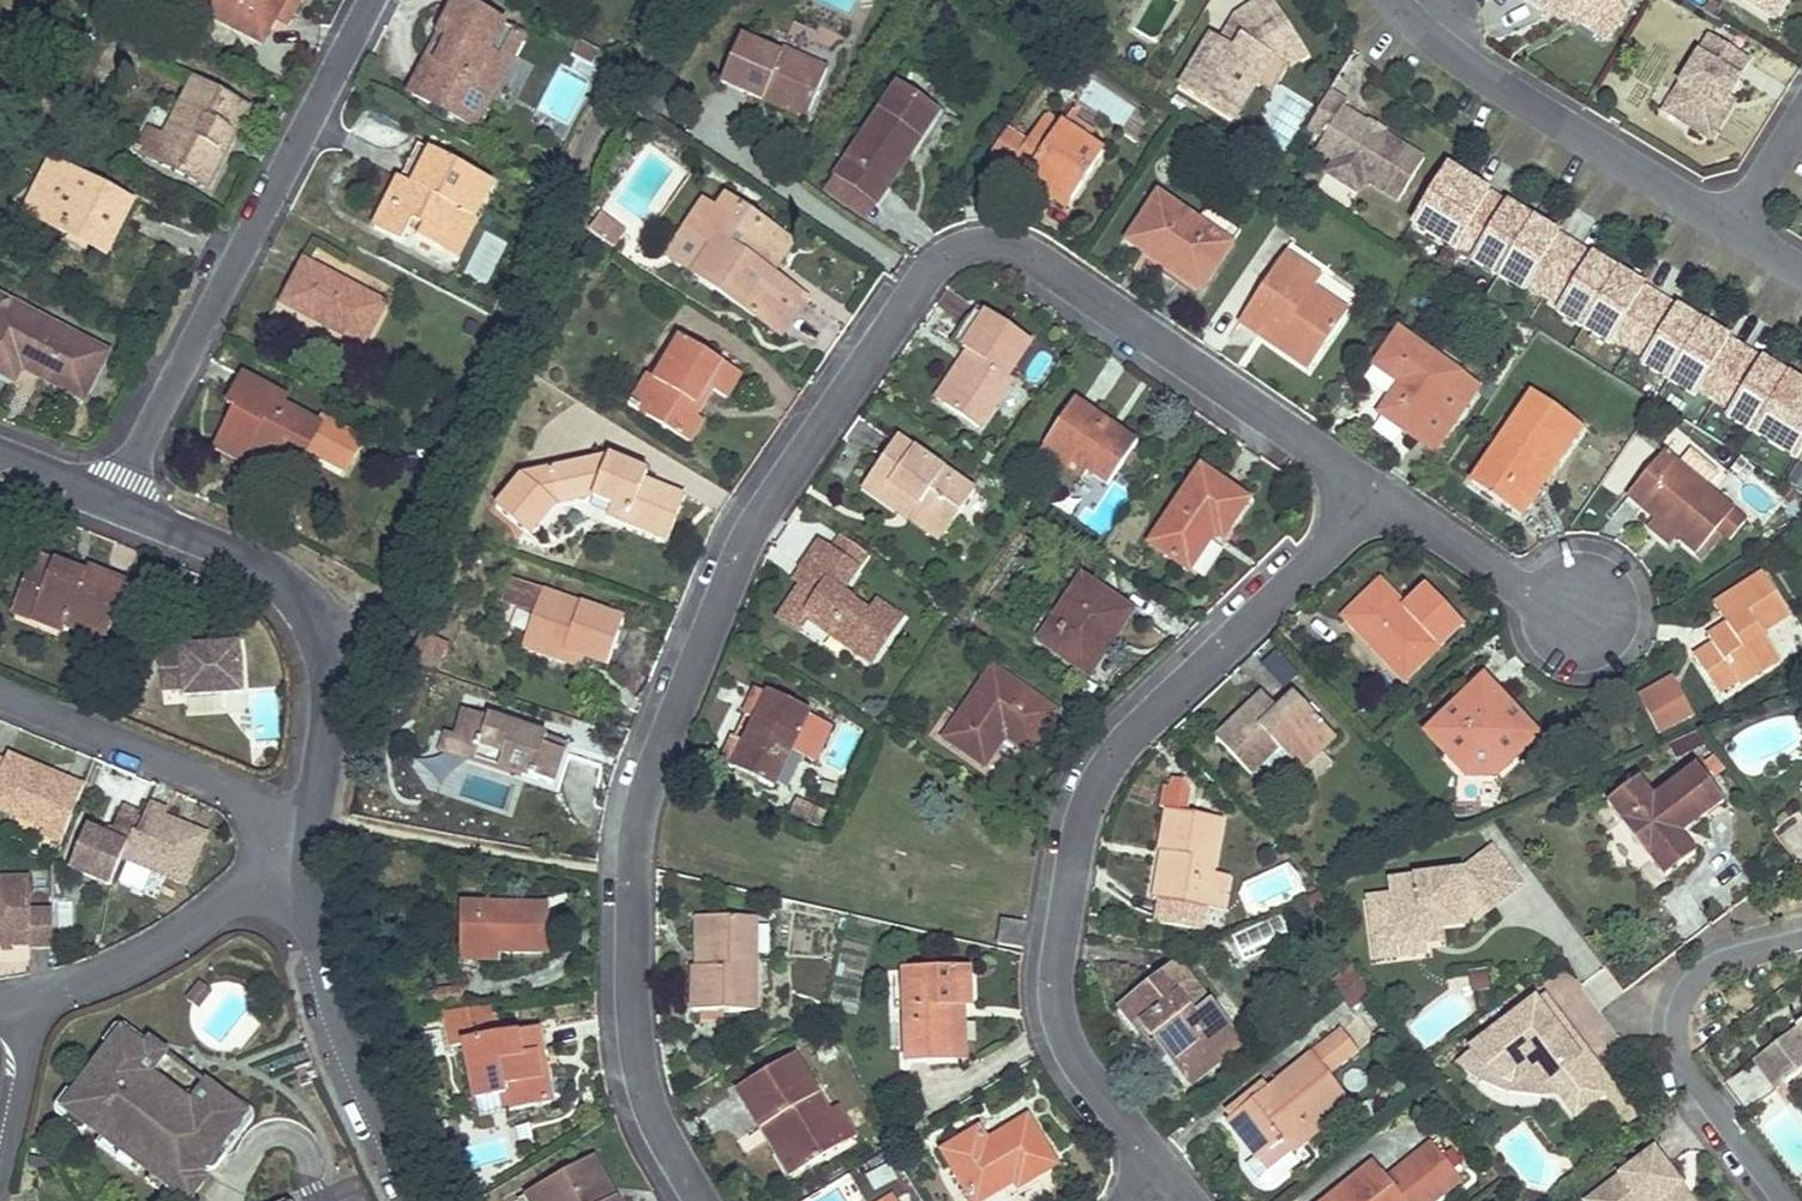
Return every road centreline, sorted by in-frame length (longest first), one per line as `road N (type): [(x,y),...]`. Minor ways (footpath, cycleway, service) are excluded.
road 1 (residential): [(1374,496),(1031,256),(992,245),(958,249),(927,269),(746,523),(643,800),(631,870),(631,1008),(644,1078),(703,1200)]
road 2 (residential): [(1167,1183),(1081,1064),(1063,1034),(1056,997),(1057,960),(1094,789),(1120,750),(1374,496)]
road 3 (residential): [(113,498),(373,0)]
road 4 (residential): [(1801,275),(1467,61),(1399,0)]
road 5 (residential): [(287,840),(317,783),(330,684),(318,618),(252,557),(113,498)]
road 6 (residential): [(428,1200),(371,1098),(336,1009),(287,840)]
road 7 (residential): [(1801,939),(1729,959),(1691,983),(1675,1044),(1691,1077),(1785,1200)]
road 8 (residential): [(287,840),(242,793),(0,692)]
road 9 (residential): [(22,997),(155,948),(250,880),(287,840)]
road 10 (residential): [(1585,611),(1522,590),(1374,496)]
road 11 (residential): [(22,997),(30,1039),(0,1163)]
road 12 (residential): [(113,498),(0,453)]

